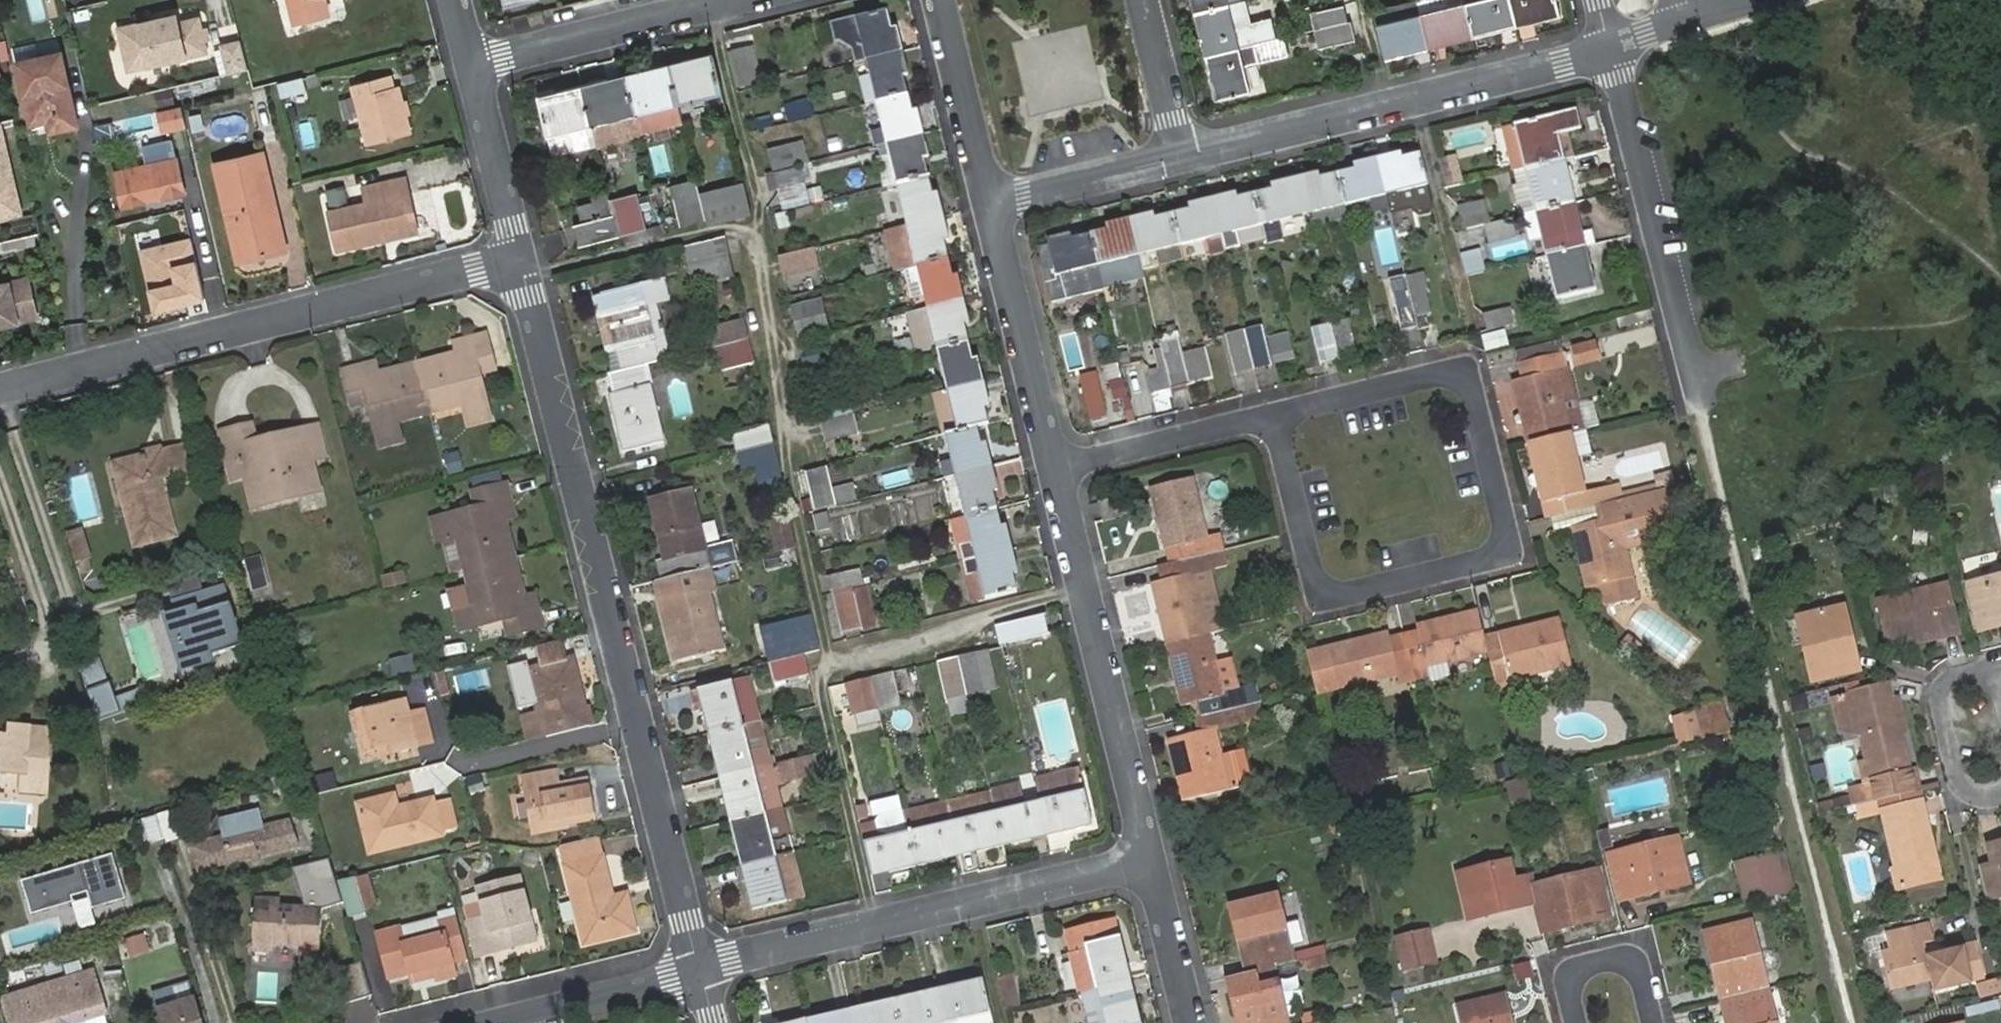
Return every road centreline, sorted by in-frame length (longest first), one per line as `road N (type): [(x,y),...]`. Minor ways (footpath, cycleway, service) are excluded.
road 1 (residential): [(521,260),(699,965)]
road 2 (residential): [(1274,415),(1469,370),(1509,554),(1320,596)]
road 3 (residential): [(0,394),(521,260)]
road 4 (residential): [(1155,862),(699,965)]
road 5 (residential): [(1611,47),(1184,150)]
road 6 (residential): [(1155,862),(1062,466)]
road 7 (residential): [(1697,396),(1611,47)]
road 8 (residential): [(1062,466),(996,198)]
road 9 (residential): [(722,0),(471,63)]
road 10 (residential): [(699,965),(472,1022)]
road 11 (residential): [(1062,466),(1274,415)]
road 12 (residential): [(1999,673),(1938,686),(1963,796),(2000,788)]
road 13 (residential): [(996,198),(943,0)]
road 14 (residential): [(471,63),(521,260)]
road 15 (residential): [(1184,150),(996,198)]
road 16 (residential): [(1320,596),(1274,415)]
road 17 (residential): [(1195,1022),(1155,862)]
road 18 (residential): [(1146,0),(1184,150)]
road 19 (residential): [(1654,1022),(1634,959),(1579,966),(1570,985)]

